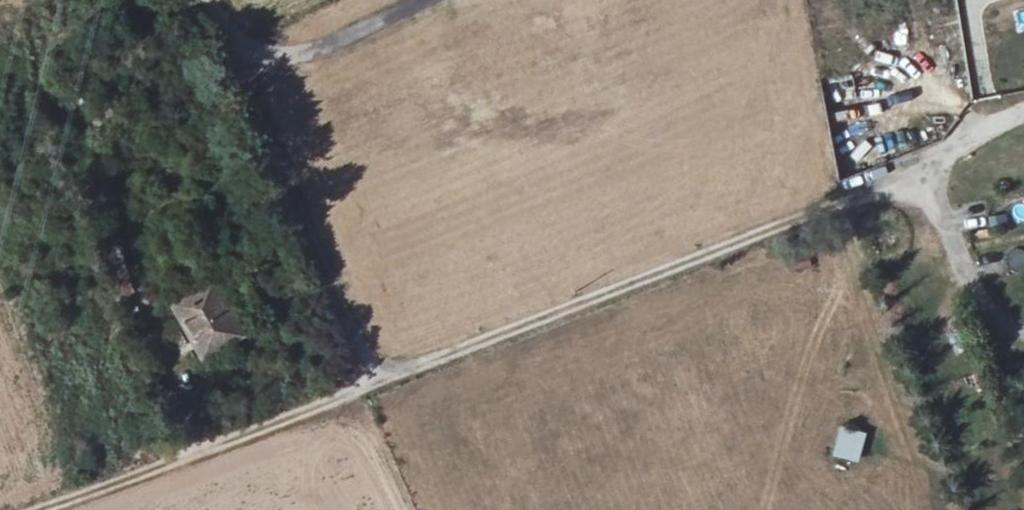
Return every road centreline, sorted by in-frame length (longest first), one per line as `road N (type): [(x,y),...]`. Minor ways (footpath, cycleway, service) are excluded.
road 1 (track): [(41,509),(886,190)]
road 2 (residential): [(1023,113),(886,190)]
road 3 (track): [(354,390),(407,509)]

